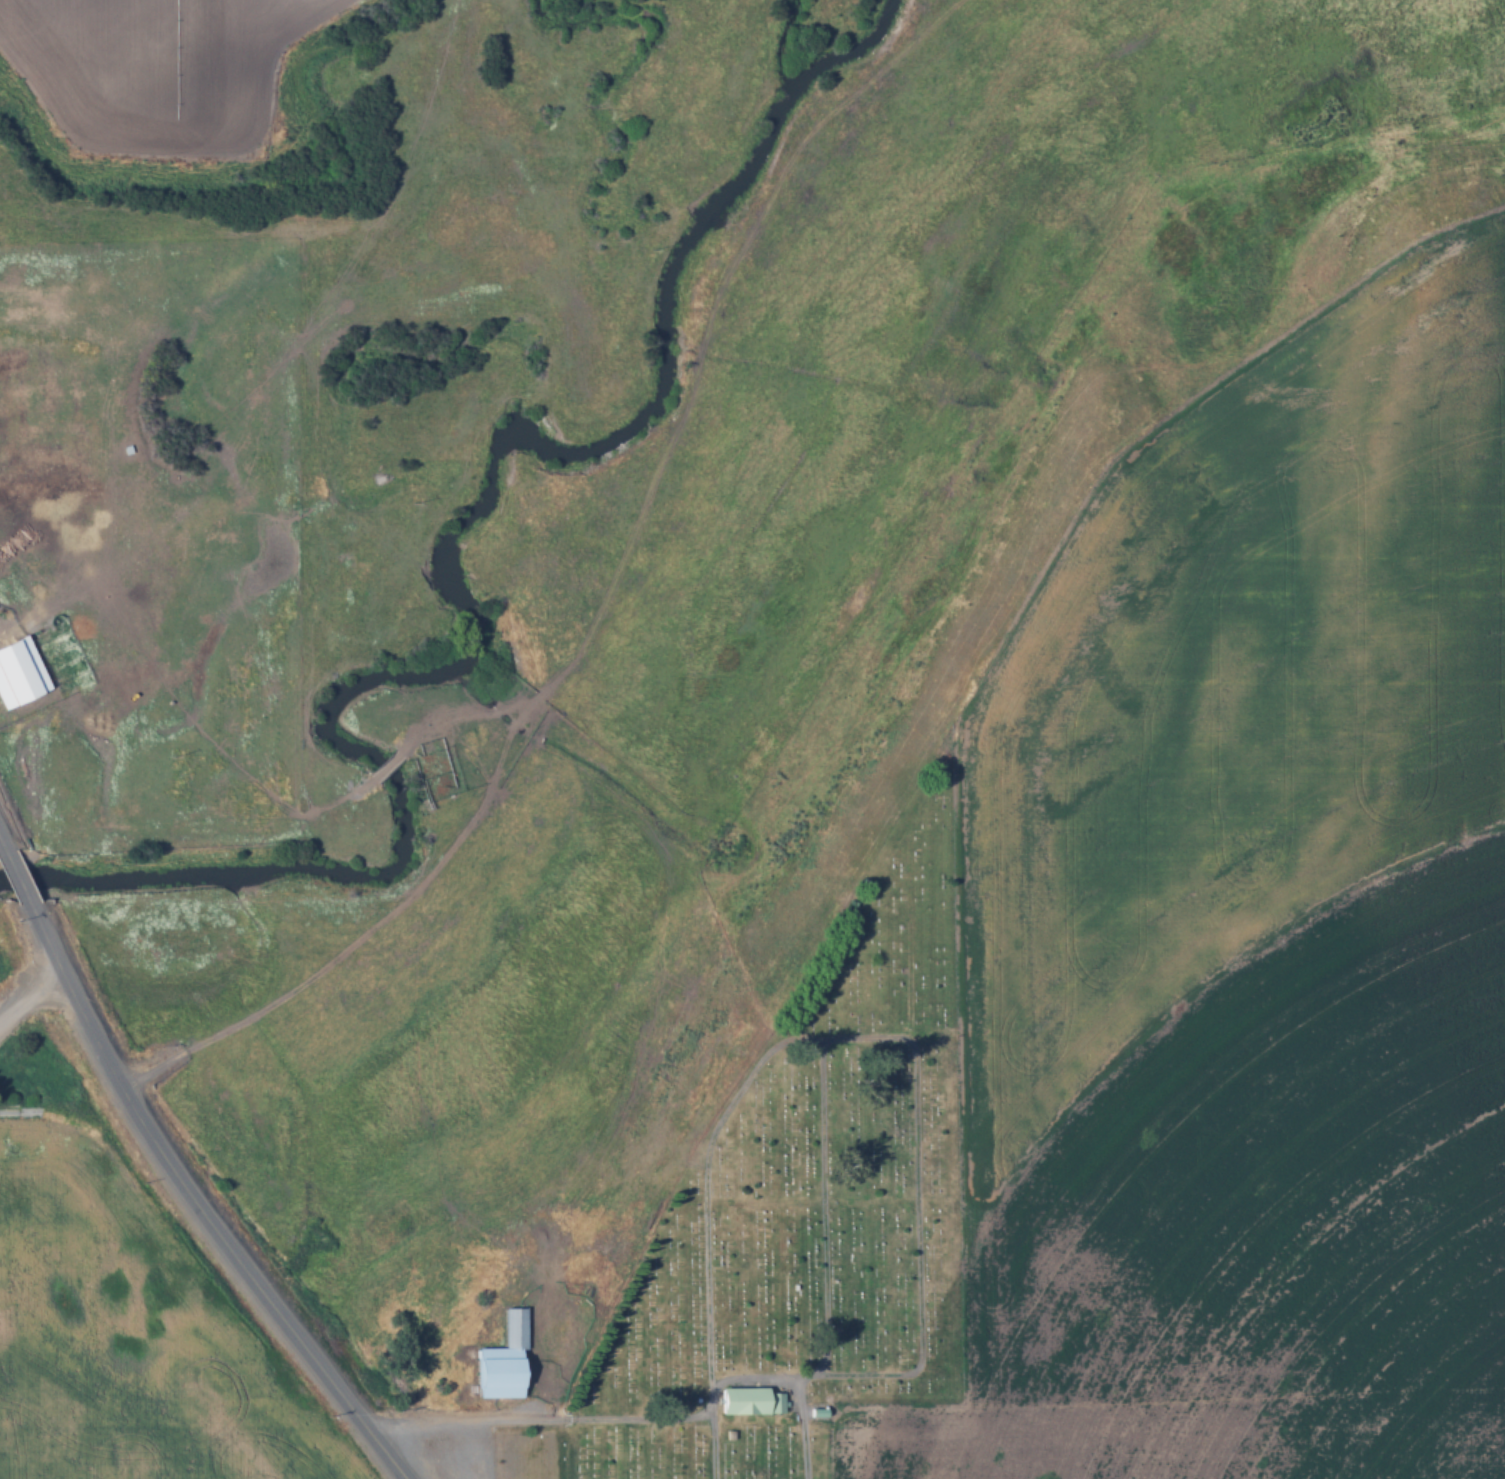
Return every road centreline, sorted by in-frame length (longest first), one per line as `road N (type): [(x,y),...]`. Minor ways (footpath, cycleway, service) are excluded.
road 1 (track): [(121,1088),(389,925),(483,820),(592,649),(681,429),(718,291),(810,134),(895,53),(967,0)]
road 2 (secondary): [(409,1478),(195,1201),(121,1088),(31,906)]
road 3 (track): [(420,728),(463,705),(542,695),(576,674)]

